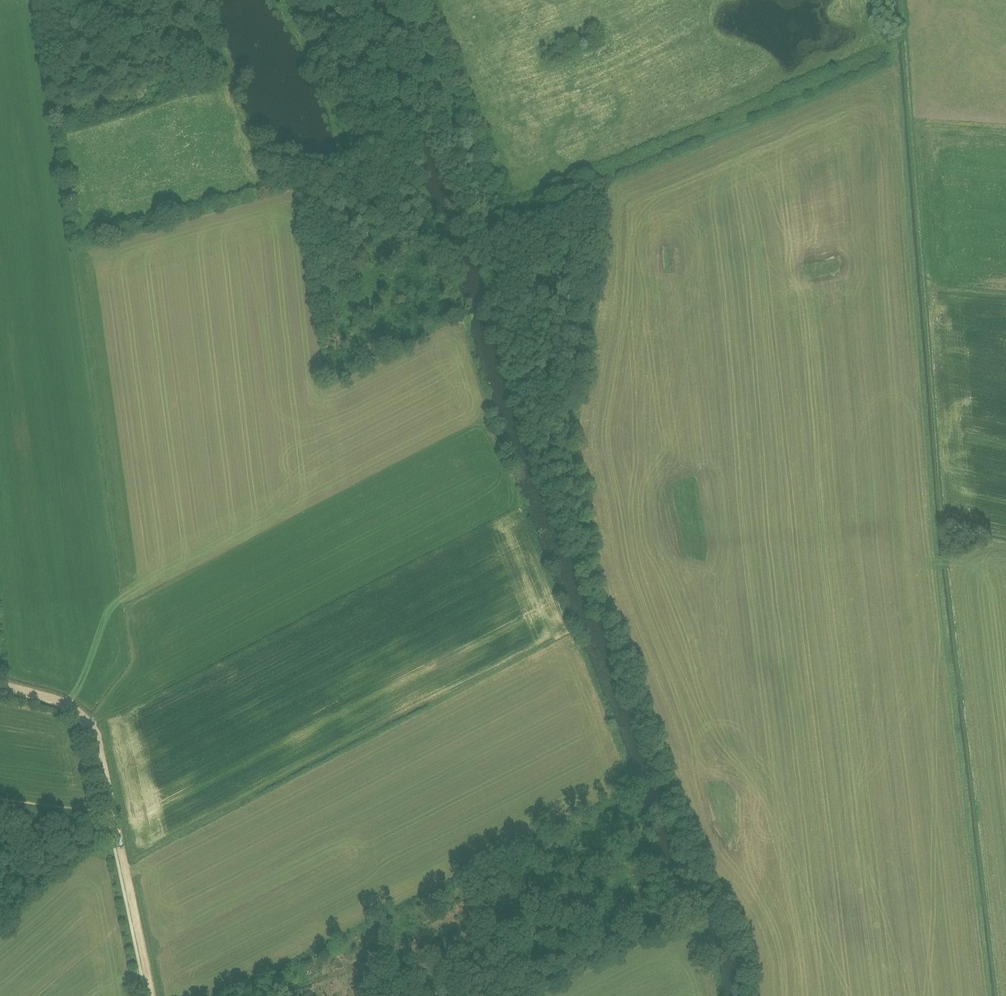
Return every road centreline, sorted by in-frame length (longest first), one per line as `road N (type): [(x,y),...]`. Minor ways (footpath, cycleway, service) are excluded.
road 1 (track): [(152,995),(92,728),(68,706),(0,686)]
road 2 (track): [(331,0),(406,221)]

